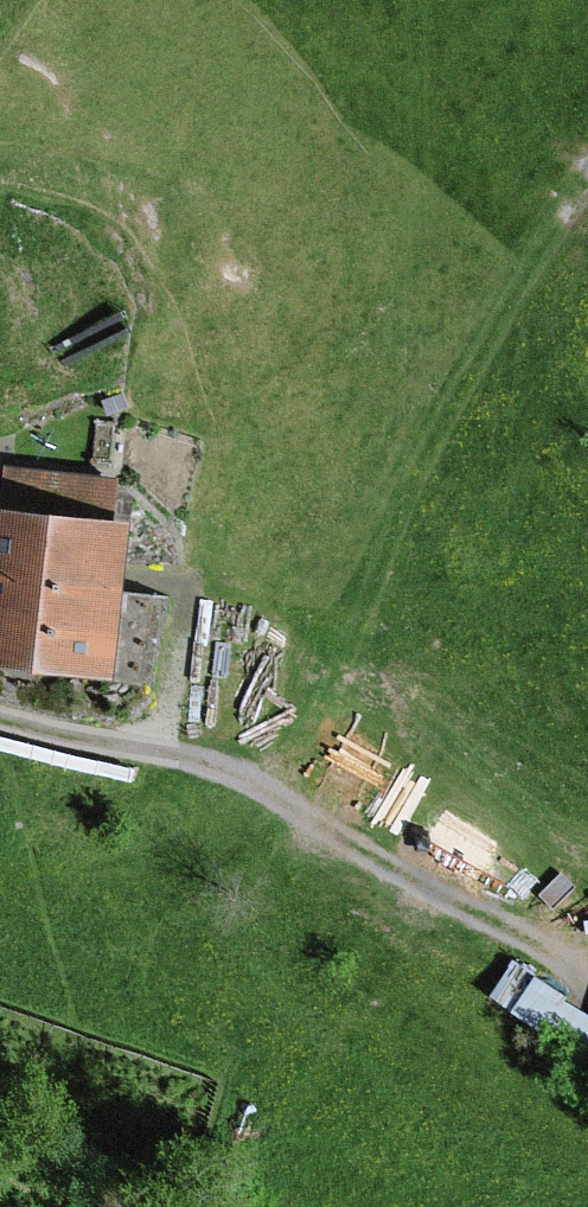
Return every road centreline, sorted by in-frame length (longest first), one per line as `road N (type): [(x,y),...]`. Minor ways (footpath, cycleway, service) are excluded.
road 1 (track): [(424,0),(405,230),(402,409),(381,520),(317,709),(279,760),(247,782)]
road 2 (track): [(0,721),(247,782),(501,926)]
road 3 (track): [(587,170),(509,284),(381,520)]

